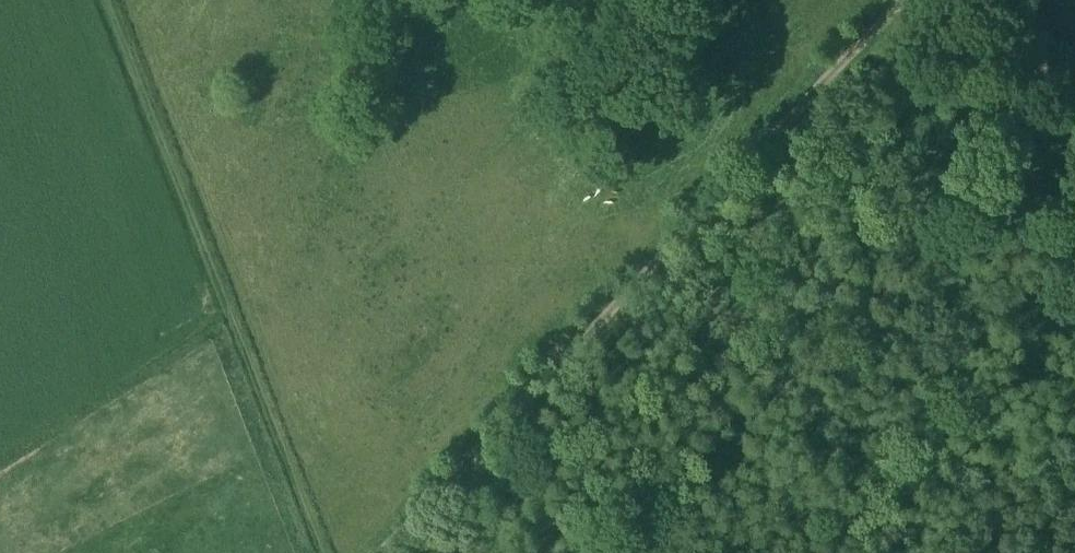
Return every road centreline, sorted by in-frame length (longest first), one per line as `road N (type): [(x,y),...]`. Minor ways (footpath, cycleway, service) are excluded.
road 1 (track): [(898,0),(379,552)]
road 2 (track): [(322,552),(109,0)]
road 3 (track): [(954,0),(1074,98)]

